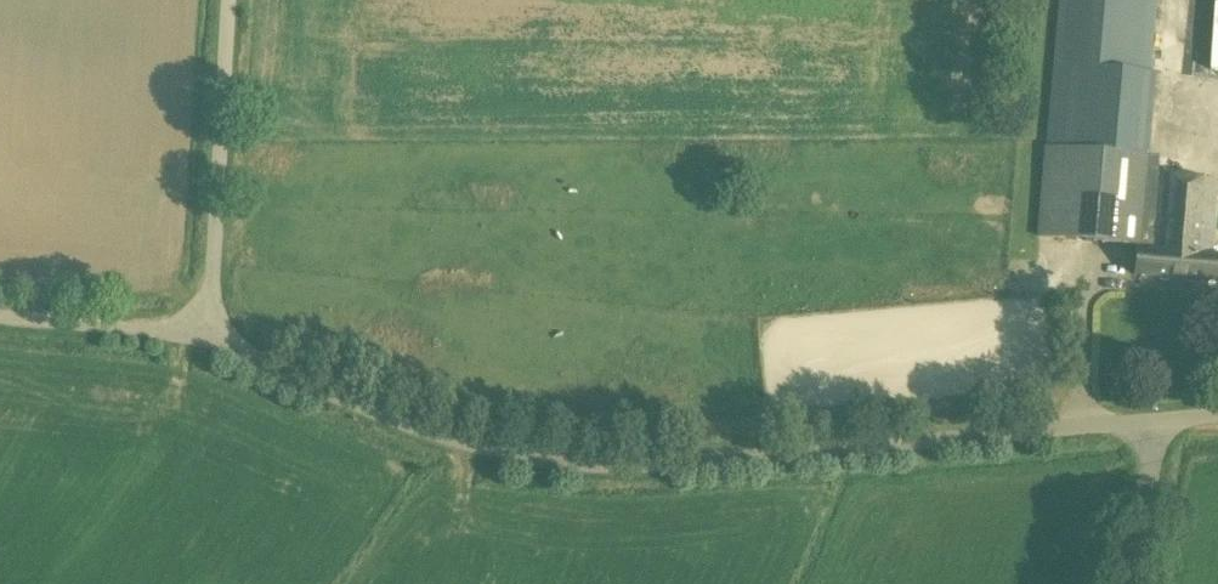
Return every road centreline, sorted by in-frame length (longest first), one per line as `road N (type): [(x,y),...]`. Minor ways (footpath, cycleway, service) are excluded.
road 1 (unclassified): [(1162,419),(670,464),(548,462),(369,409),(210,342)]
road 2 (unclassified): [(210,342),(230,0)]
road 3 (unclassified): [(0,315),(210,342)]
road 4 (unclassified): [(1131,583),(1162,419)]

